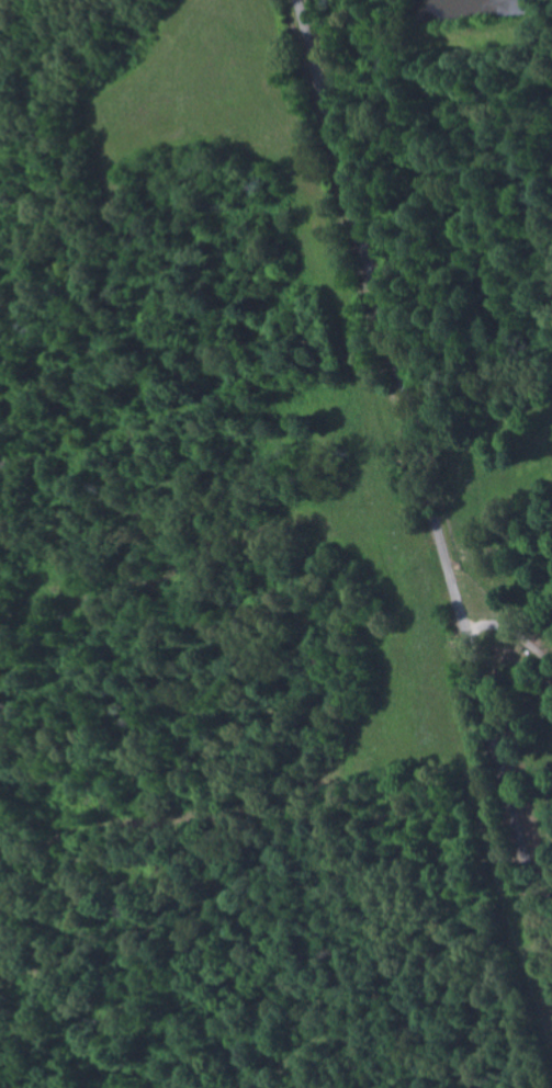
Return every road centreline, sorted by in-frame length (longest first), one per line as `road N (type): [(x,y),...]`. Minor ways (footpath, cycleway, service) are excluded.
road 1 (residential): [(551,935),(298,0)]
road 2 (residential): [(418,445),(0,582)]

